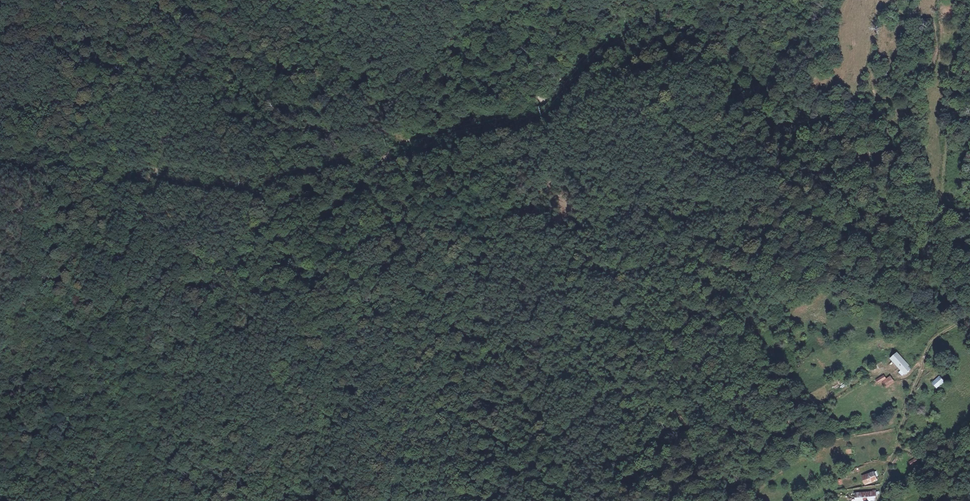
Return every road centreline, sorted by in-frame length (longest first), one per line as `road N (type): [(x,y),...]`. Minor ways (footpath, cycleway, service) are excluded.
road 1 (track): [(0,454),(24,414),(32,373),(69,333),(141,287),(188,221),(205,275),(215,280),(258,226),(332,218),(394,148),(470,120),(529,42),(541,11),(550,14),(557,34),(540,90),(544,103),(568,73),(628,32),(625,8),(655,14),(670,42),(697,23),(689,0)]
road 2 (track): [(969,310),(930,343),(898,445)]

